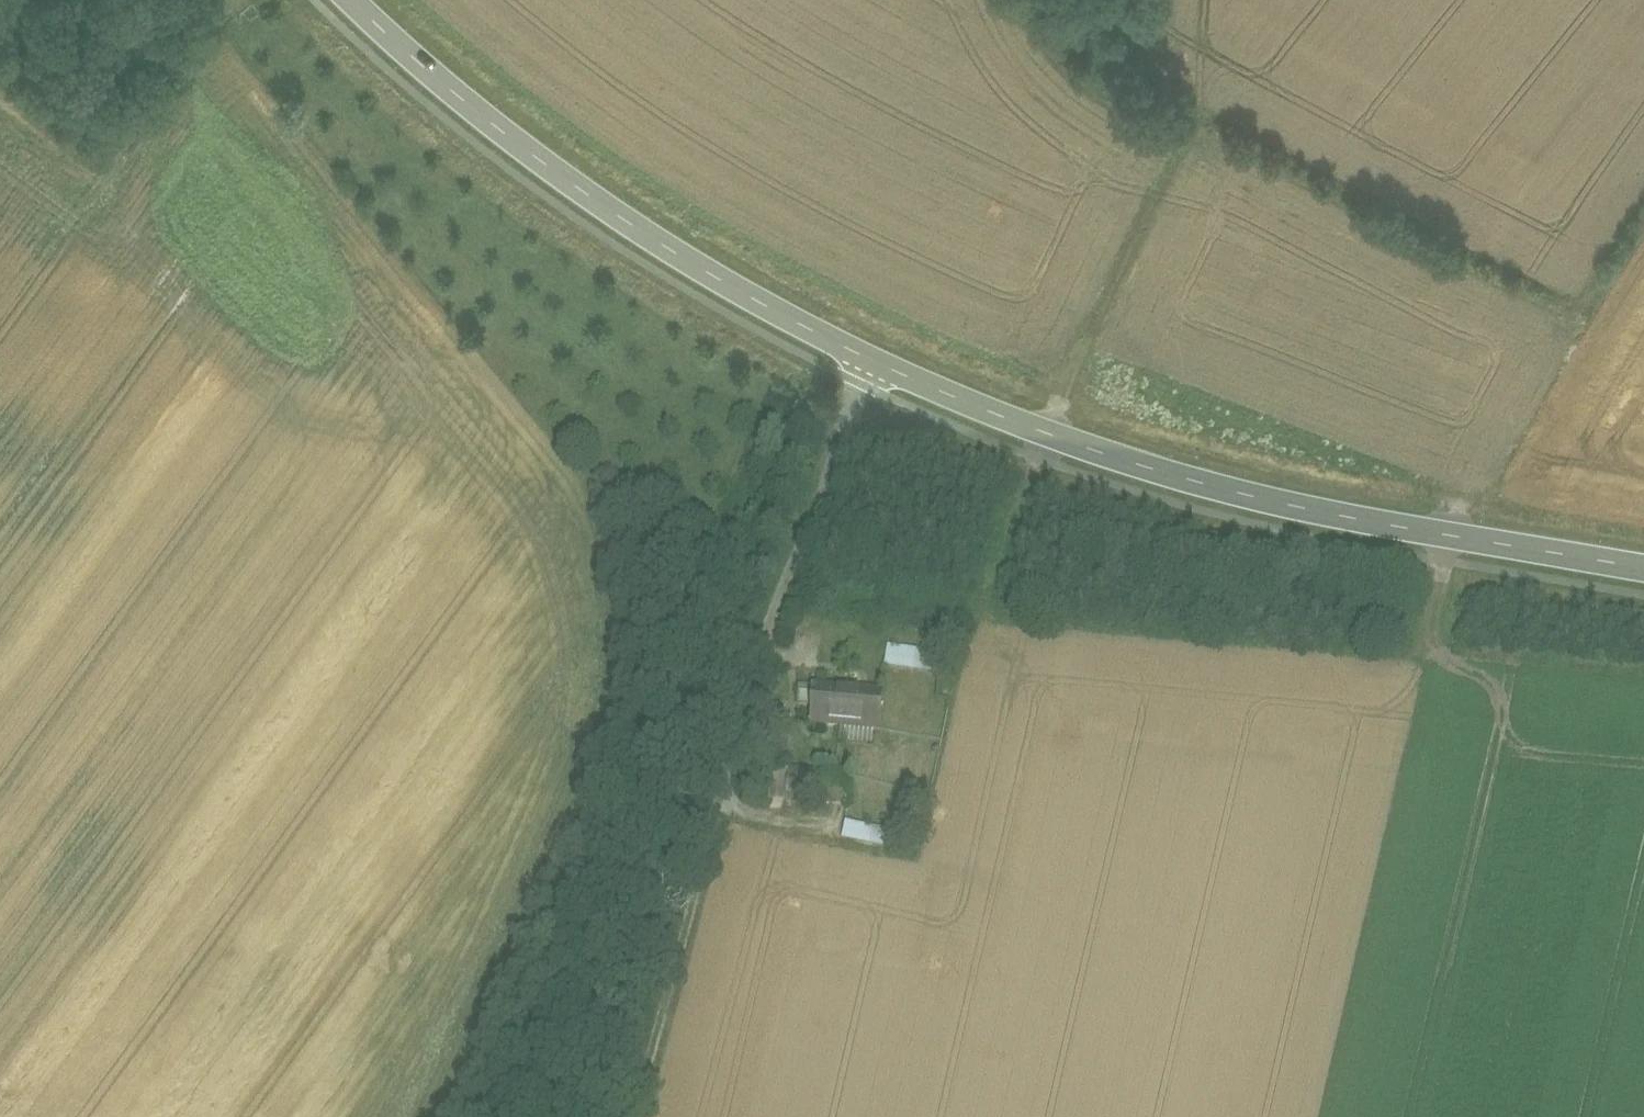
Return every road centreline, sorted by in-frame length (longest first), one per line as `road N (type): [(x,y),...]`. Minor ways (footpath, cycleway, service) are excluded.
road 1 (tertiary): [(345,0),(614,214),(881,364),(1017,423),(1304,511),(1643,567)]
road 2 (track): [(637,1116),(771,640)]

